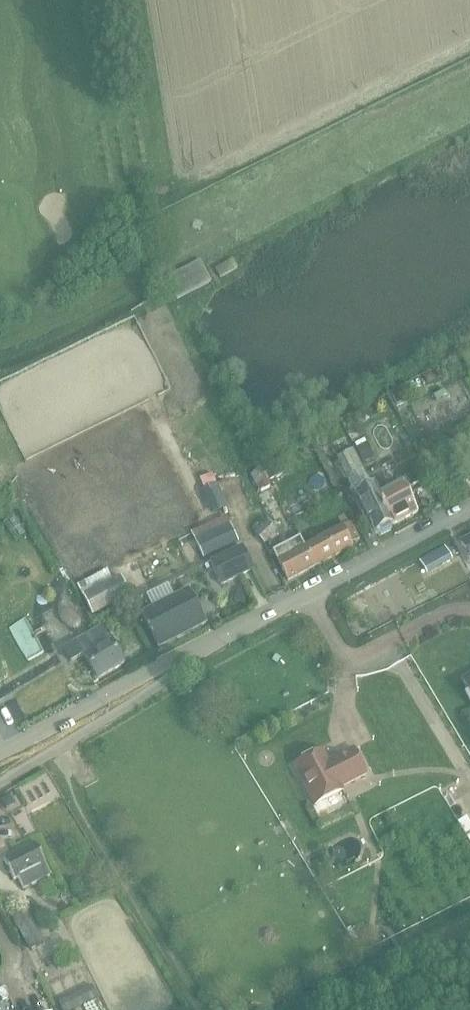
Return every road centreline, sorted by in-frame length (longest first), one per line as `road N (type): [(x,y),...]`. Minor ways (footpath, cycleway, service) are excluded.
road 1 (residential): [(0,751),(469,506)]

